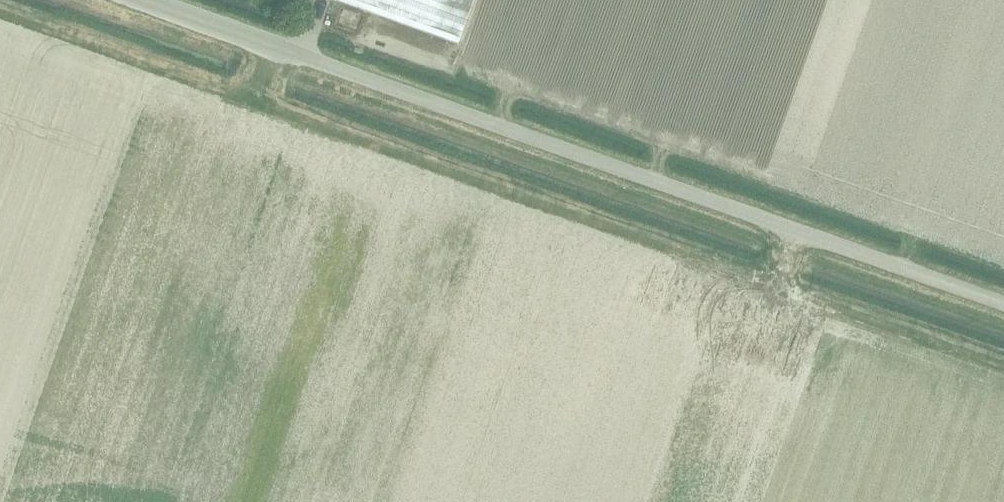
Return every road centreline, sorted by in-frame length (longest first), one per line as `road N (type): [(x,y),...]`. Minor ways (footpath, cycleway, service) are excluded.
road 1 (unclassified): [(1003,304),(140,0)]

